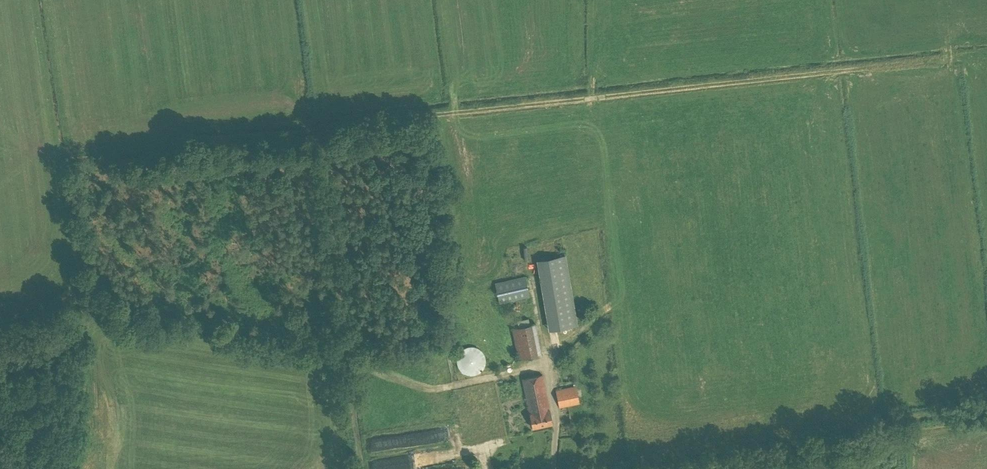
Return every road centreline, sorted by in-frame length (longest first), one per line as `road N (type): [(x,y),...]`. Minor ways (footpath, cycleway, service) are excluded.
road 1 (track): [(359,468),(340,352),(88,317),(0,340)]
road 2 (track): [(893,468),(891,429),(986,412)]

